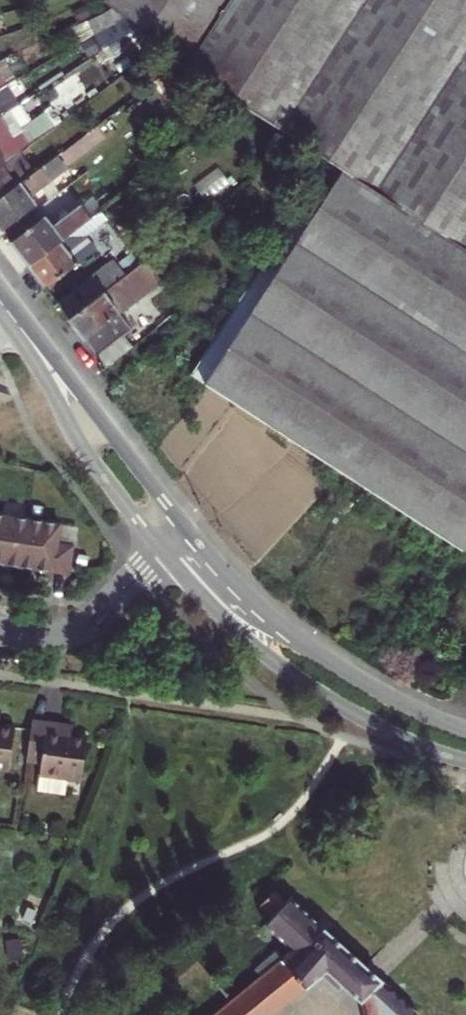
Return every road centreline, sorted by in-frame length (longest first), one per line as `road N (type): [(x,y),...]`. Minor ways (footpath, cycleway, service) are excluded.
road 1 (tertiary): [(160,548),(282,670),(373,726),(465,762)]
road 2 (tertiary): [(465,730),(319,656),(244,594),(184,527)]
road 3 (tertiary): [(16,323),(80,442),(160,548)]
road 4 (tertiary): [(184,527),(16,323)]
road 5 (residential): [(0,629),(80,626),(160,548)]

